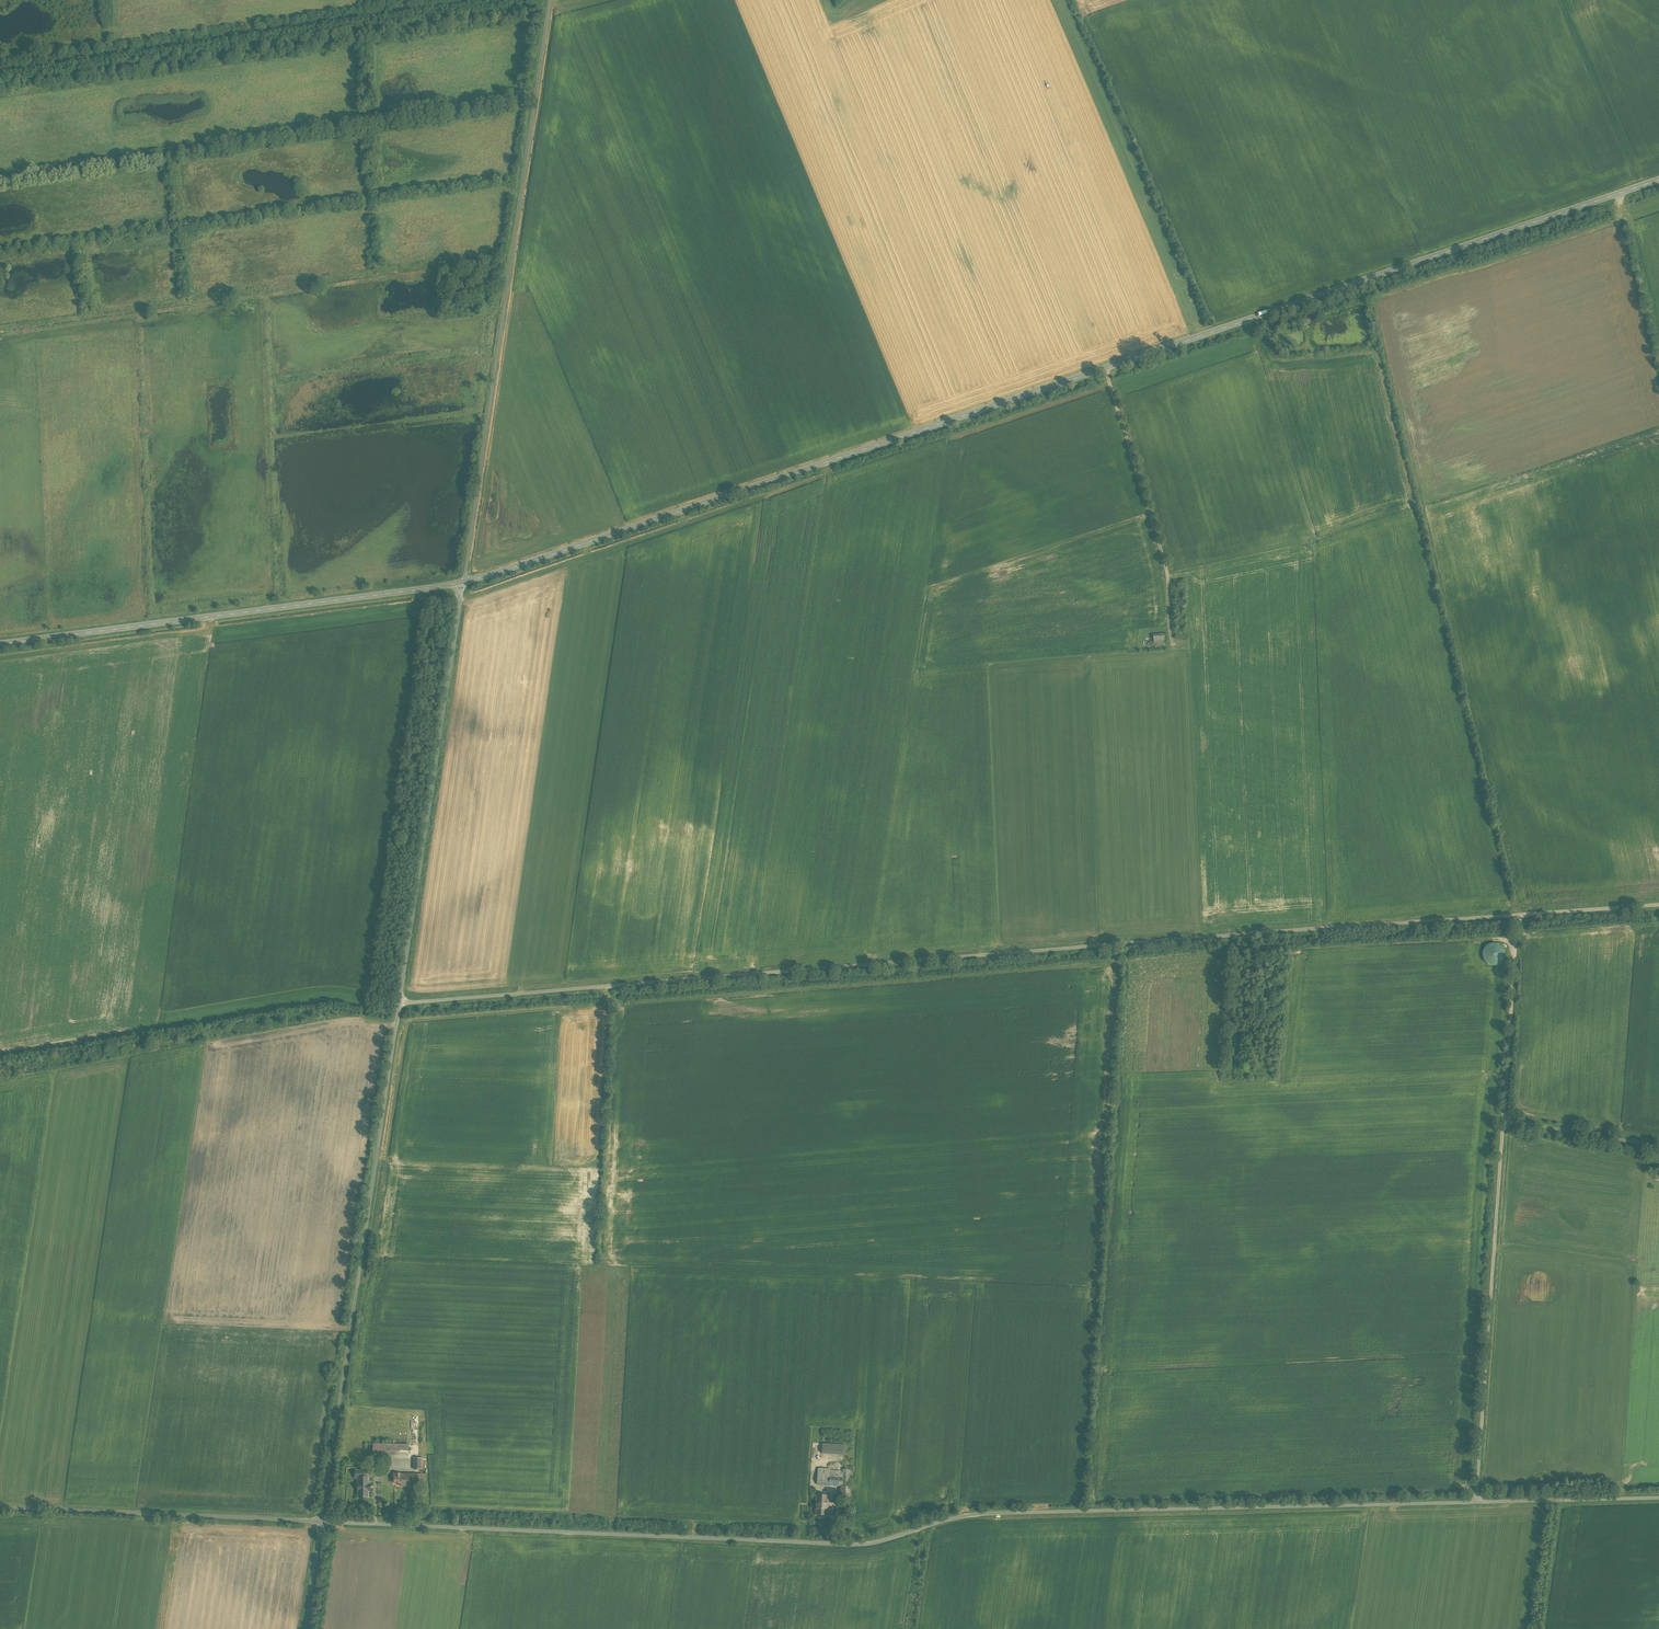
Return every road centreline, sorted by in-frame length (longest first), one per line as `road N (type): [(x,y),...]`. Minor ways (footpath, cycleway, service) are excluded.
road 1 (tertiary): [(462,582),(1658,180)]
road 2 (unclassified): [(1480,1498),(976,1510),(860,1545),(321,1521)]
road 3 (unclassified): [(1518,916),(400,1002)]
road 4 (unclassified): [(550,0),(462,582)]
road 5 (unclassified): [(400,1002),(321,1521)]
road 6 (tertiary): [(0,644),(462,582)]
road 7 (unclassified): [(462,582),(400,1002)]
road 8 (unclassified): [(1504,1121),(1480,1498)]
road 9 (unclassified): [(321,1521),(0,1509)]
road 10 (unclassified): [(1518,916),(1504,1121)]
road 11 (unclassified): [(1480,1498),(1658,1494)]
road 12 (unclassified): [(1658,1143),(1504,1121)]
road 13 (unclassified): [(1658,903),(1518,916)]

